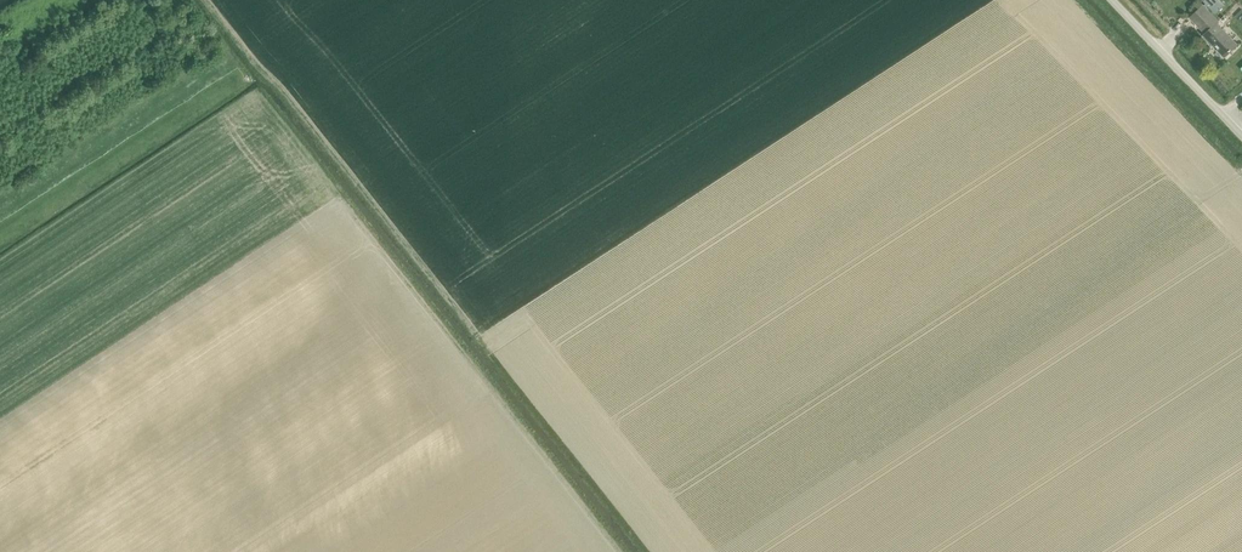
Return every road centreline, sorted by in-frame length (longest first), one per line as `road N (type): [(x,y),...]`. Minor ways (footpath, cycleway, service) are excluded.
road 1 (unclassified): [(1241,135),(1112,0)]

